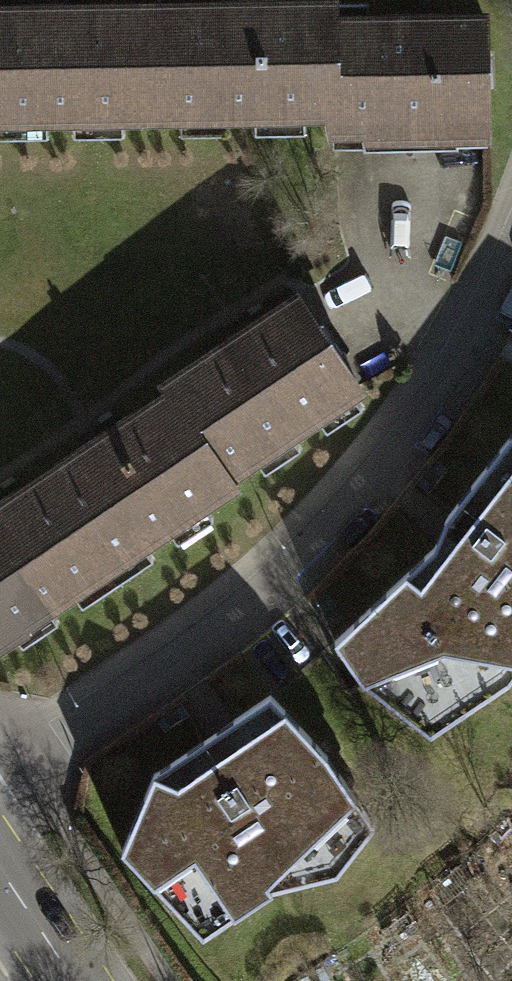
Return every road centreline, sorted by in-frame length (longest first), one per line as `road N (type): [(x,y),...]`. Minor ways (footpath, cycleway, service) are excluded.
road 1 (residential): [(0,782),(153,679),(326,532),(399,445),(463,351),(511,255)]

